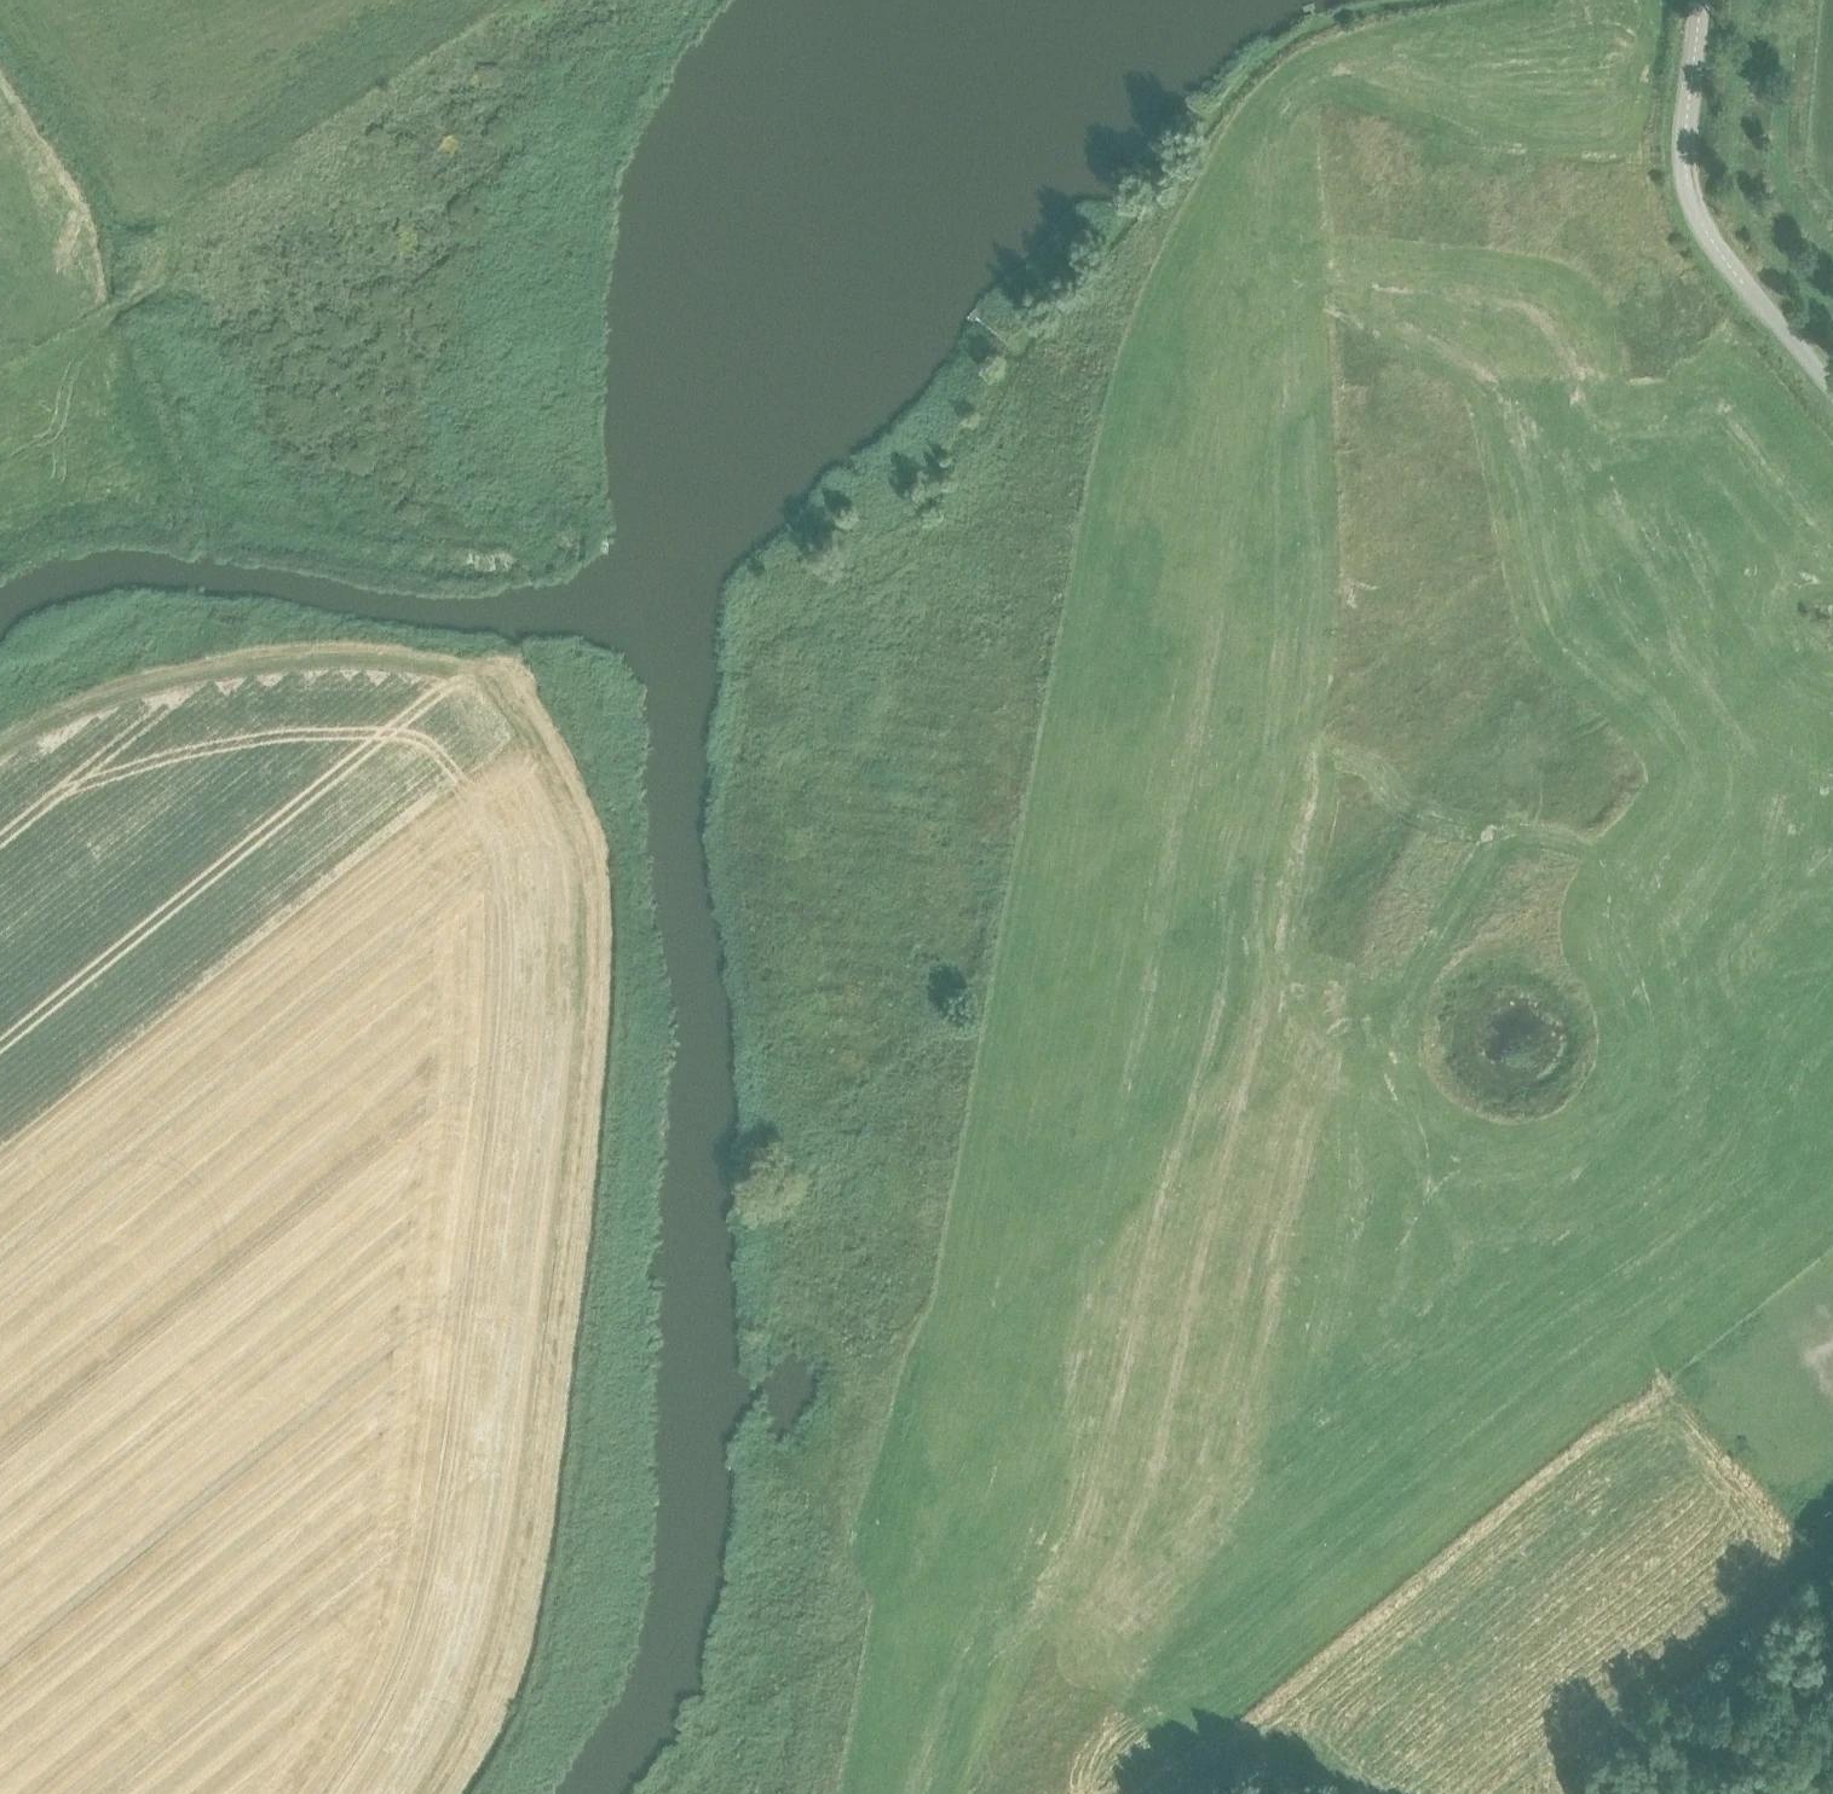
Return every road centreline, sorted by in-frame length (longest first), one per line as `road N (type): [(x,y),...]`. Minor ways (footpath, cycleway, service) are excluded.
road 1 (tertiary): [(1832,384),(1732,269),(1691,195),(1686,148),(1698,0)]
road 2 (track): [(1792,0),(1779,174),(1832,253)]

